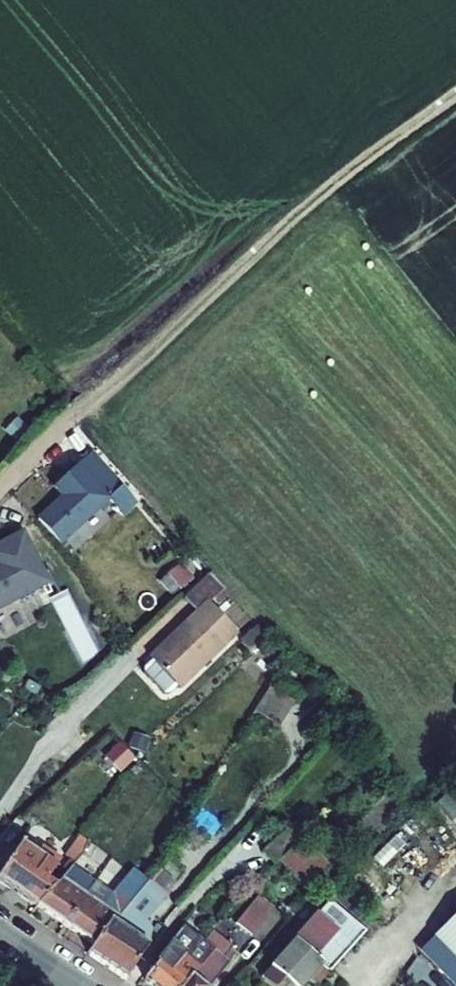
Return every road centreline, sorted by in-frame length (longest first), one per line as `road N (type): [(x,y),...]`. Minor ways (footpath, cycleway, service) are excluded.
road 1 (track): [(455,92),(356,166),(78,416)]

